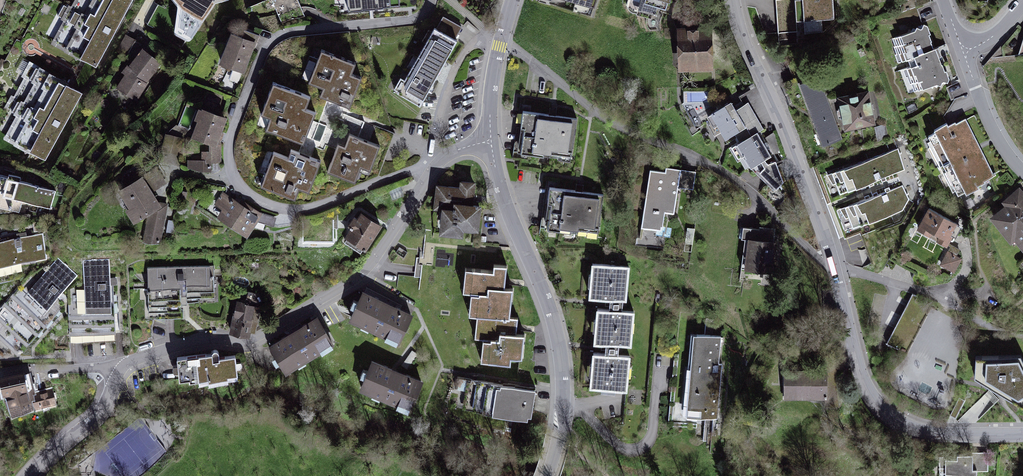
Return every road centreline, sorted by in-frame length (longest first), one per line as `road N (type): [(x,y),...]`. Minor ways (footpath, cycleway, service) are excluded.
road 1 (residential): [(1022,435),(920,432),(873,400),(816,211),(733,0)]
road 2 (residential): [(434,0),(419,18),(276,38),(260,54),(229,150),(240,191),(284,209),(310,208),(433,166)]
road 3 (residential): [(122,367),(215,336),(250,342),(326,298),(380,254),(433,166)]
road 4 (residential): [(548,475),(561,411),(553,327),(498,182),(491,141)]
road 5 (residential): [(956,30),(988,118),(1022,167)]
road 6 (residential): [(491,141),(497,55),(513,0)]
road 7 (residential): [(33,475),(100,412),(122,367)]
road 8 (residential): [(122,367),(0,374)]

